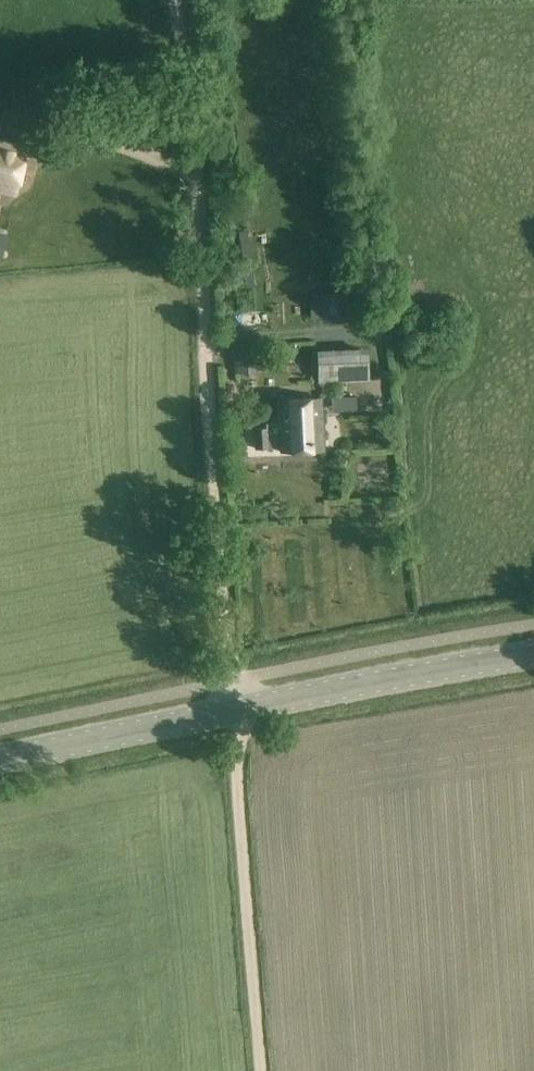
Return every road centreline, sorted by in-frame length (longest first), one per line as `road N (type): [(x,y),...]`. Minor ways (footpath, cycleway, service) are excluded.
road 1 (track): [(188,0),(228,683)]
road 2 (unclassified): [(262,1070),(232,713)]
road 3 (tertiary): [(232,713),(533,659)]
road 4 (tertiary): [(0,761),(232,713)]

